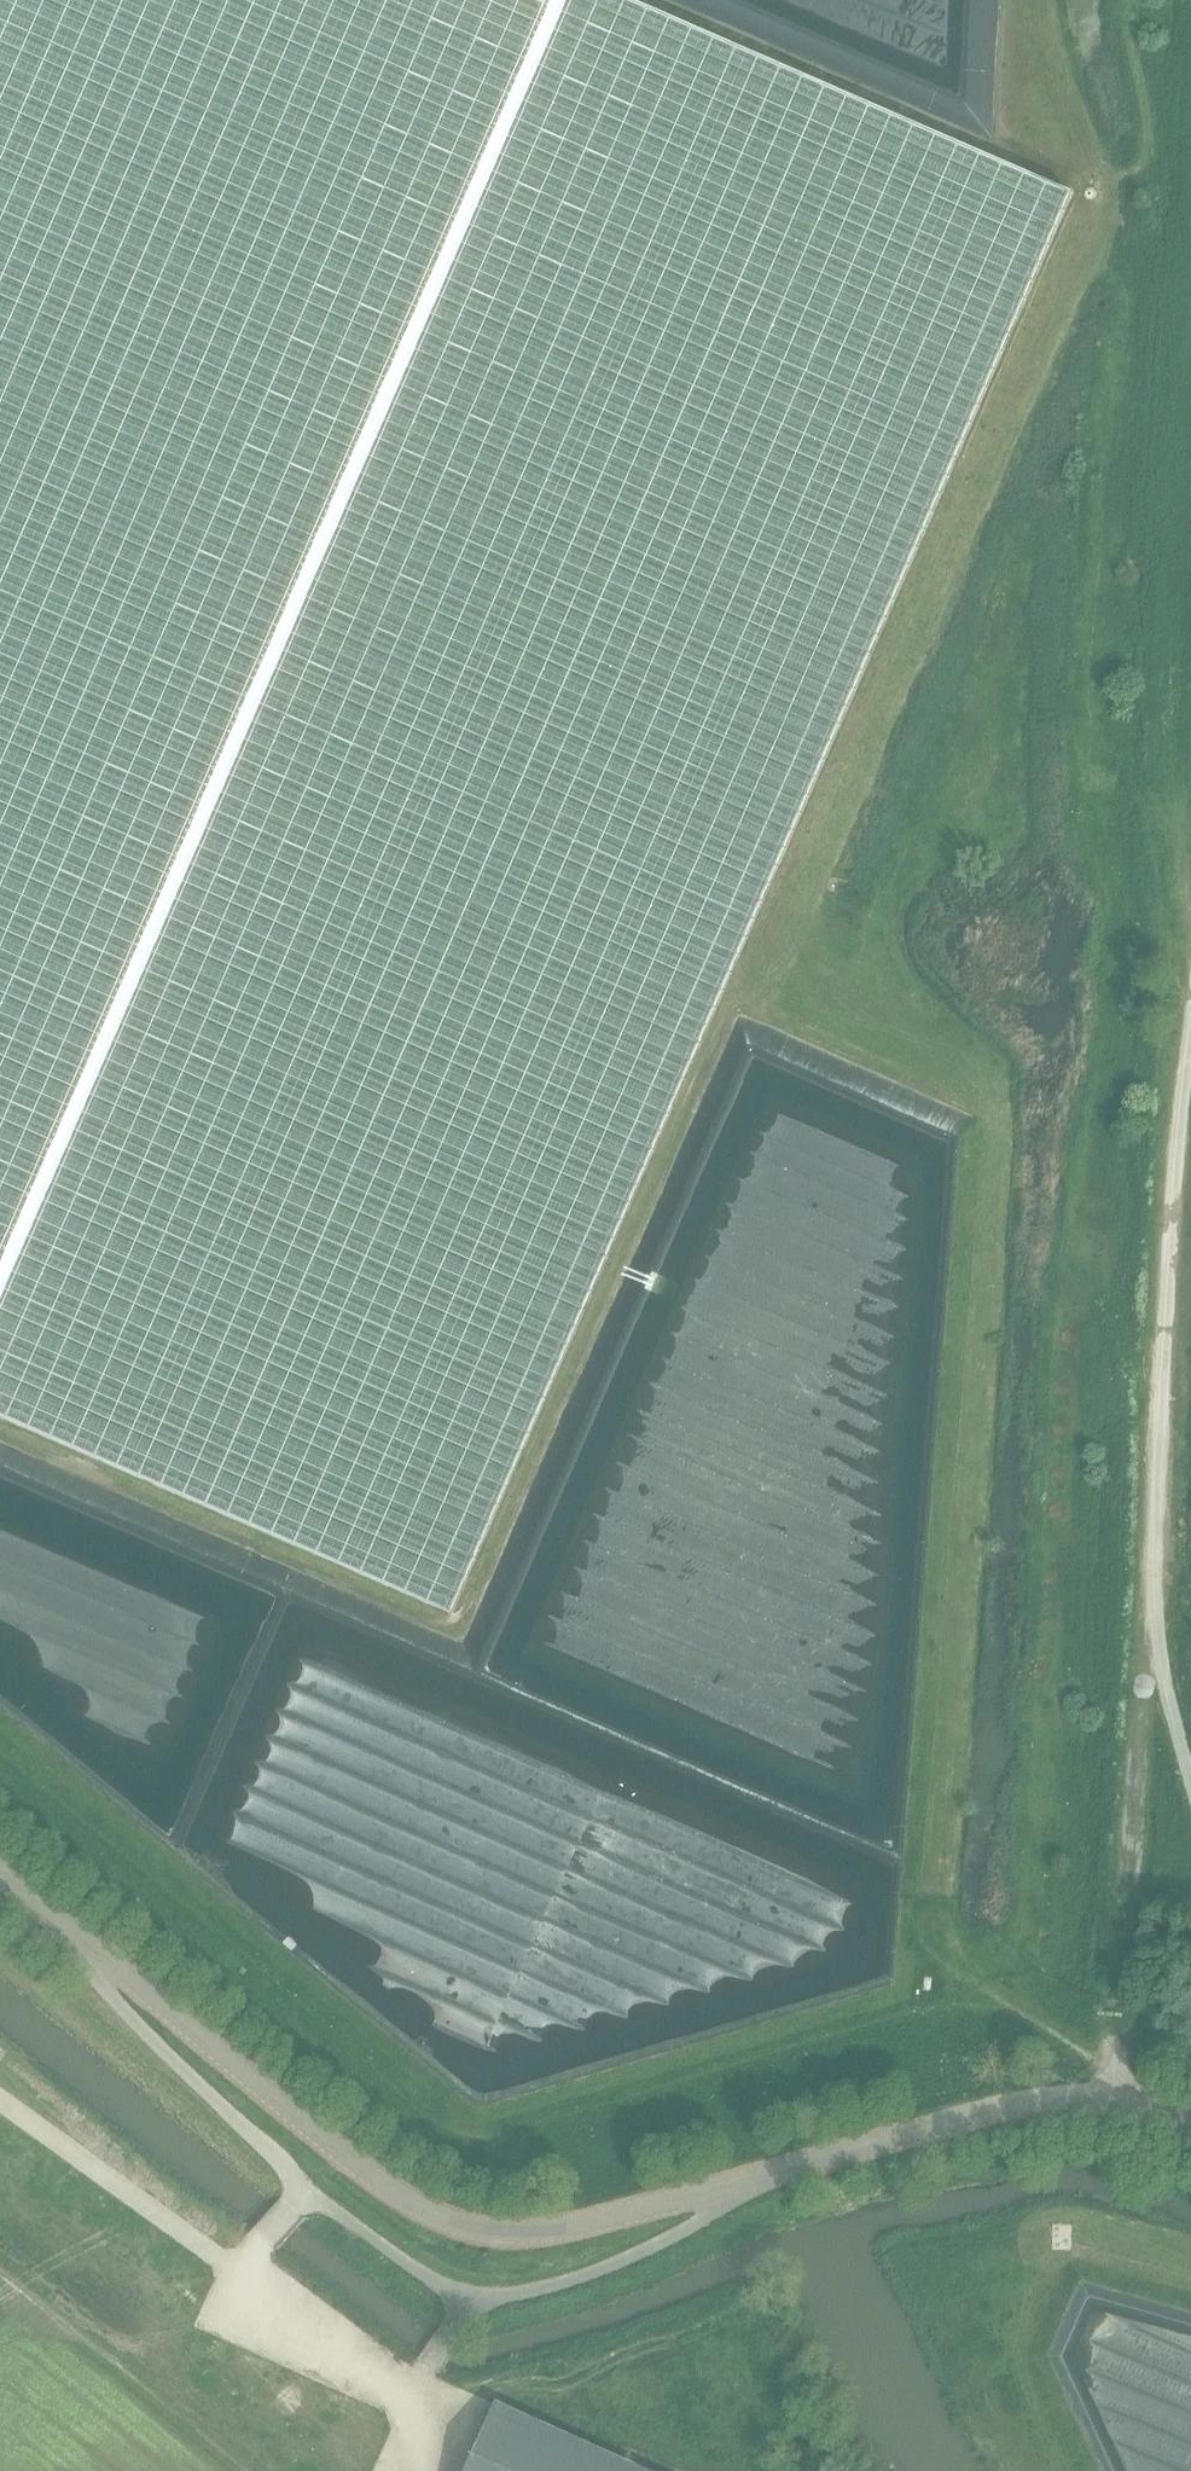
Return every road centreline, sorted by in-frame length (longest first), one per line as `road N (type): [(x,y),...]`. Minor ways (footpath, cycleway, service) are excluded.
road 1 (unclassified): [(100,1955),(120,2003),(158,2051),(310,2192),(461,2299),(515,2292),(668,2241),(735,2190)]
road 2 (unclassified): [(735,2190),(522,2235),(457,2226),(396,2196),(318,2139),(100,1955)]
road 3 (unclassified): [(1106,2102),(1050,2100),(735,2190)]
road 4 (unclassified): [(100,1955),(0,1873)]

